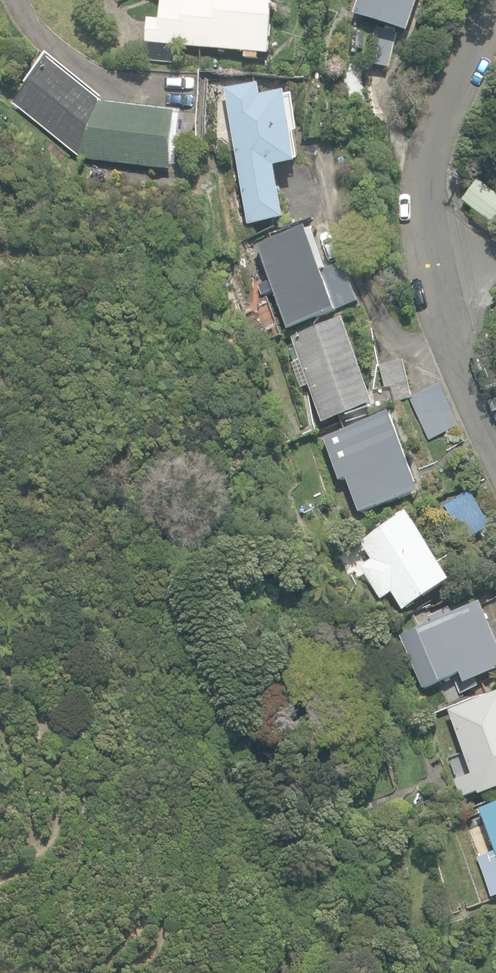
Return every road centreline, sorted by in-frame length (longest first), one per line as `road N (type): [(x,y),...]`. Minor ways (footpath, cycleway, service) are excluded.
road 1 (residential): [(433,267),(417,222),(414,161),(436,105),(495,6)]
road 2 (residential): [(495,461),(451,359),(433,267)]

